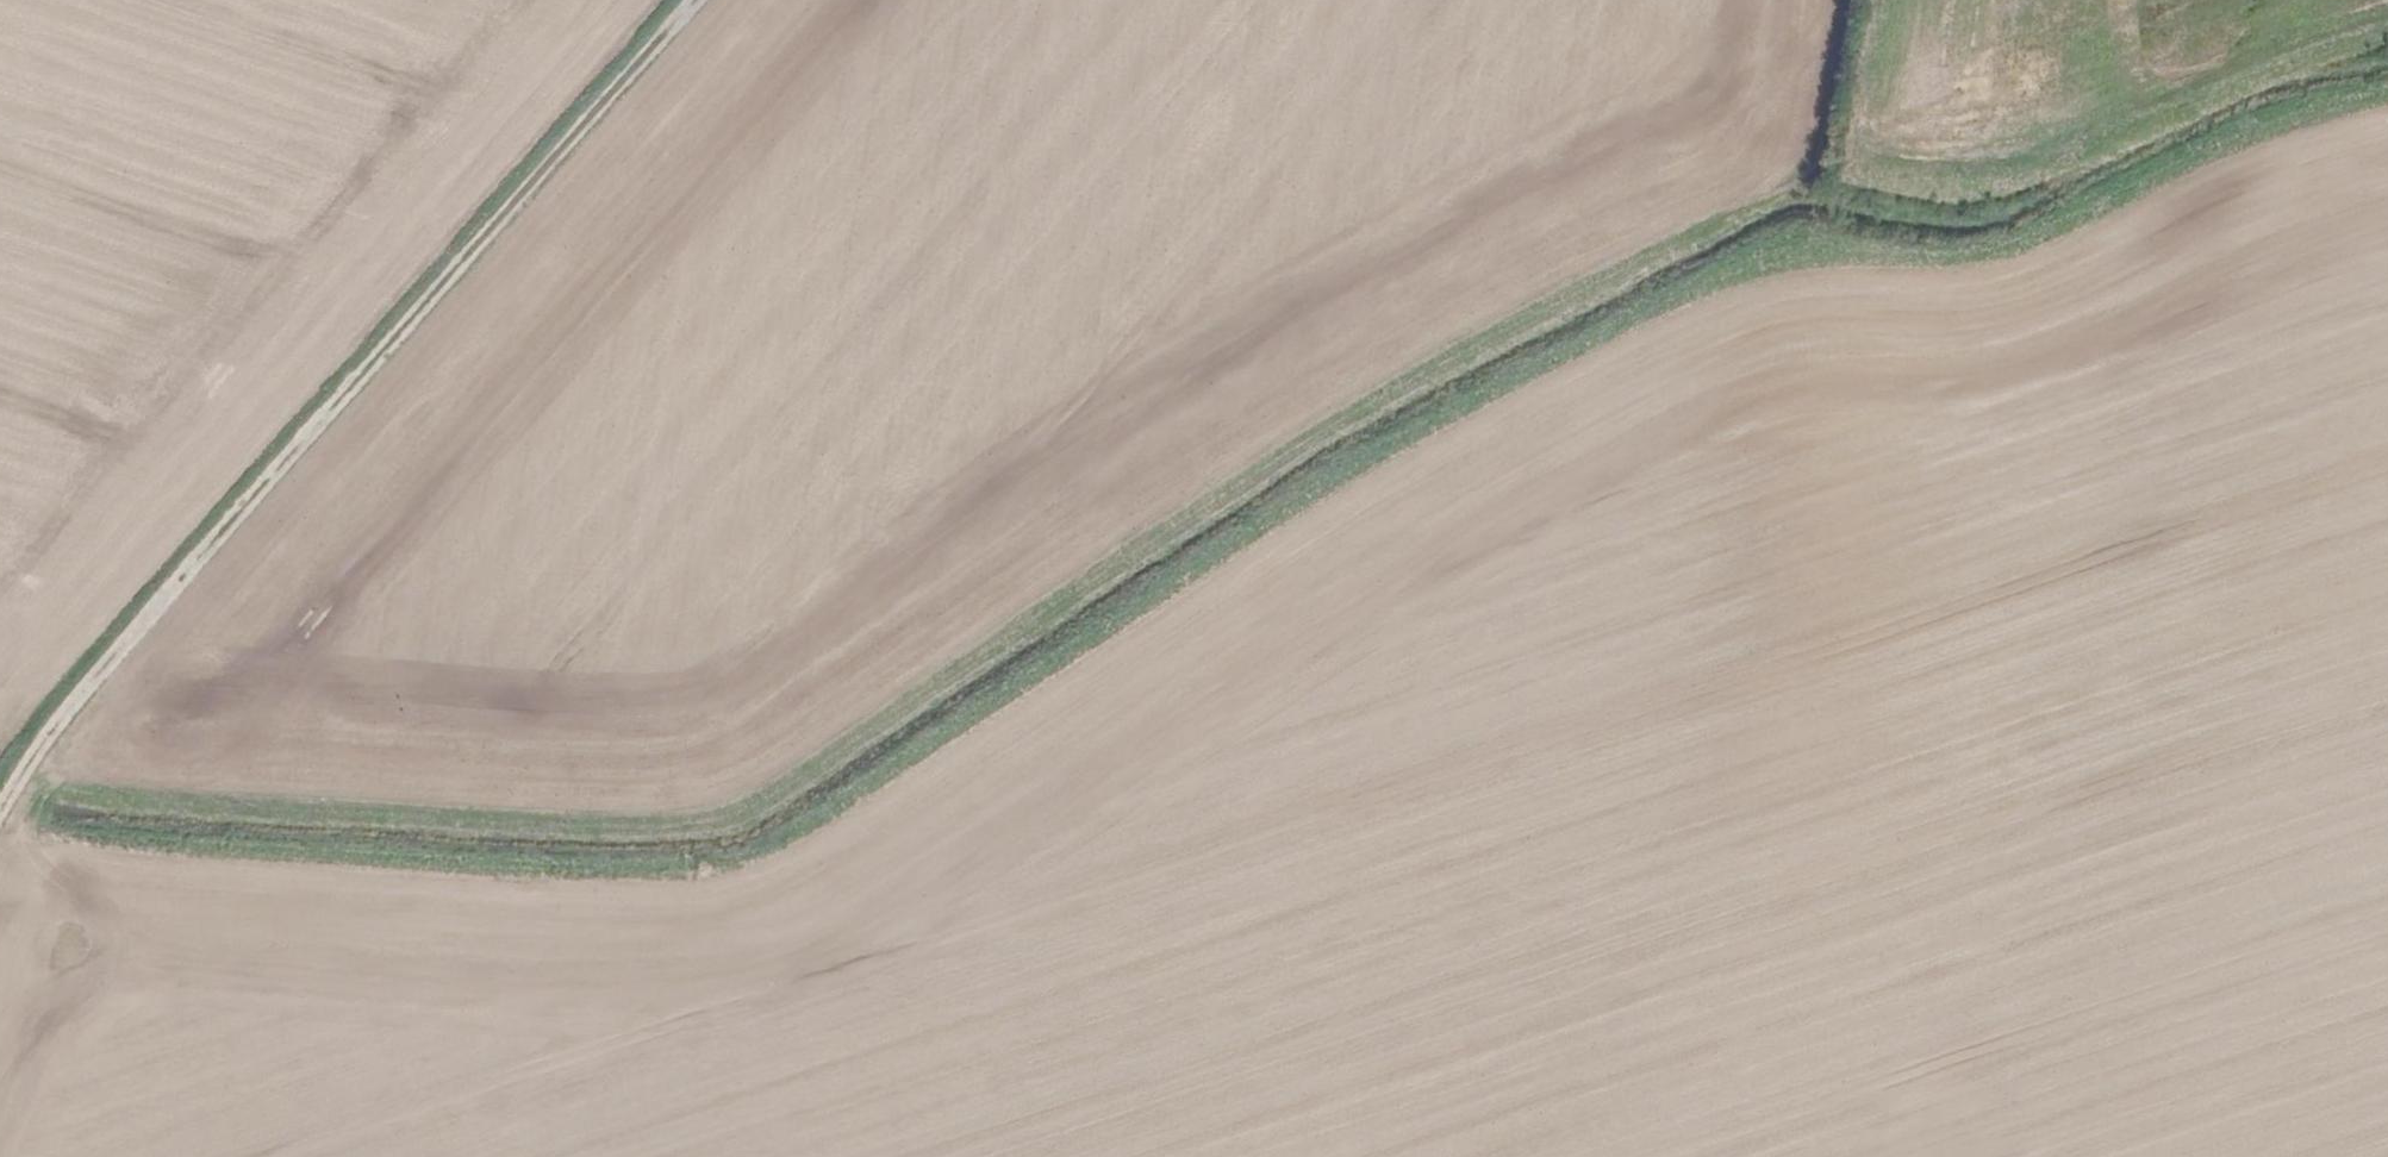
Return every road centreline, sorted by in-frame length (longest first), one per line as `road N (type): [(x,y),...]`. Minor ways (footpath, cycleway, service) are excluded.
road 1 (track): [(717,0),(0,817)]

